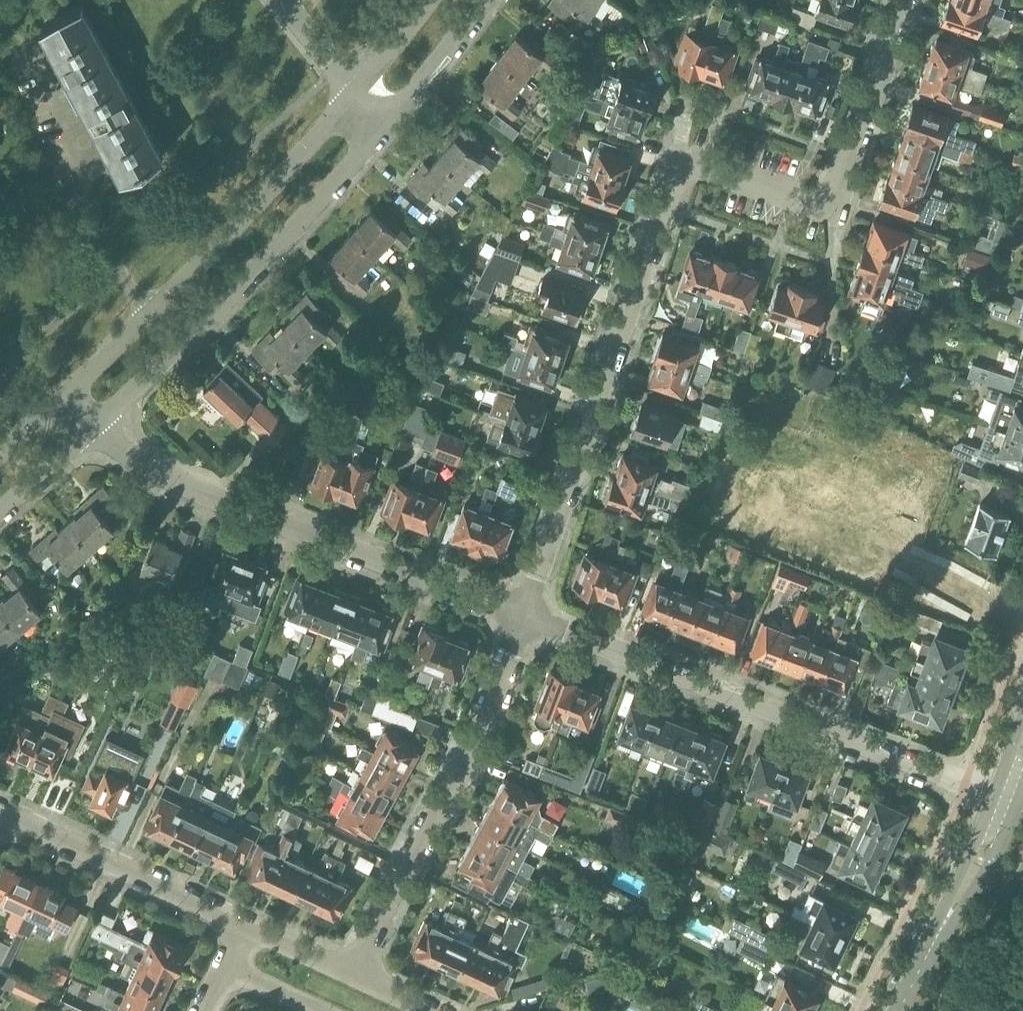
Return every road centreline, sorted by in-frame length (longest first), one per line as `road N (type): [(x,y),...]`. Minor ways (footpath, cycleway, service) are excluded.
road 1 (residential): [(523,617),(689,159),(830,205),(901,0)]
road 2 (residential): [(1006,798),(523,617)]
road 3 (residential): [(523,617),(196,484),(97,431)]
road 4 (residential): [(354,89),(143,321),(50,409)]
road 5 (residential): [(97,431),(386,126)]
road 6 (residential): [(352,976),(481,732),(523,617)]
road 7 (residential): [(244,922),(0,813)]
road 8 (tertiary): [(901,1010),(1006,798)]
road 9 (residential): [(386,126),(482,0)]
road 10 (residential): [(0,514),(97,431)]
road 11 (residential): [(352,976),(244,922)]

